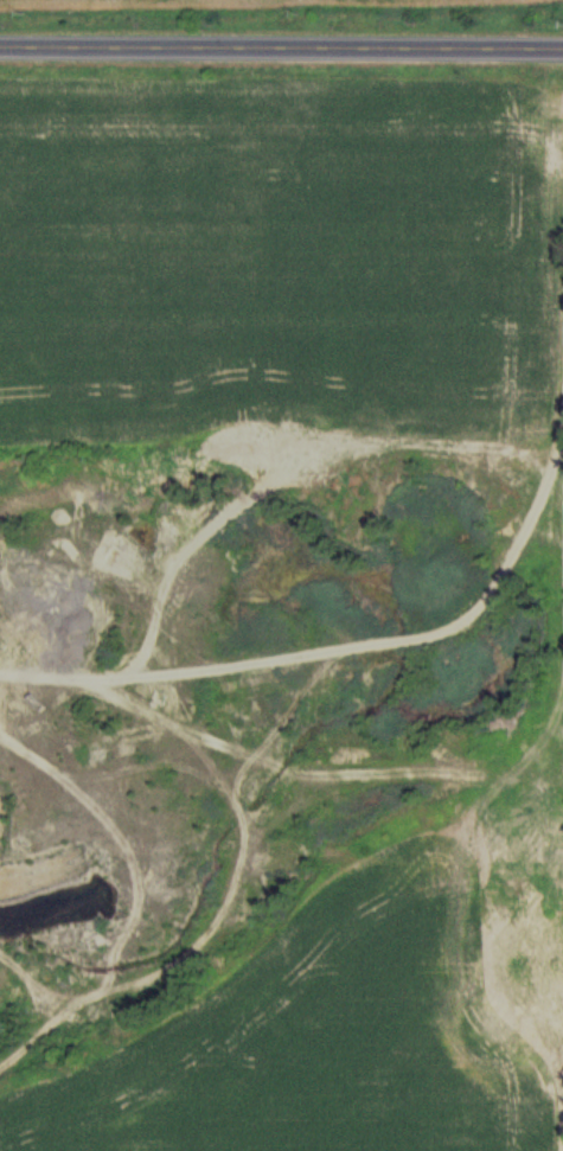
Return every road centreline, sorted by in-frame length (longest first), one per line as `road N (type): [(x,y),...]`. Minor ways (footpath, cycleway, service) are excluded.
road 1 (residential): [(562,46),(0,44)]

